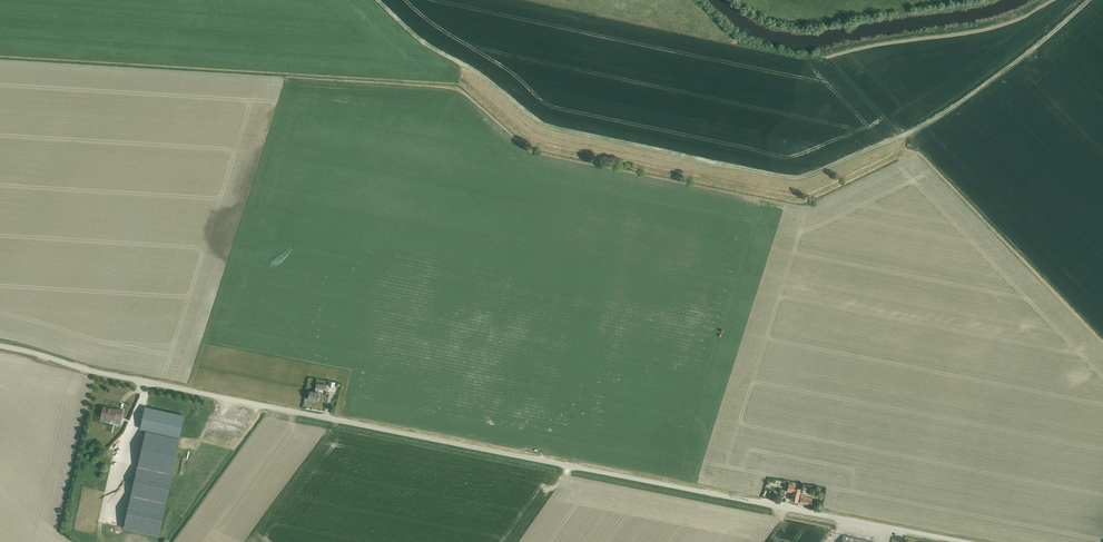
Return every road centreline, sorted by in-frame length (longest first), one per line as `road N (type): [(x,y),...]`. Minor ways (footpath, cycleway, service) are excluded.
road 1 (unclassified): [(959,541),(94,373),(0,346)]
road 2 (track): [(1090,0),(972,96),(910,133),(793,179),(547,127),(475,71),(430,48),(377,0)]

